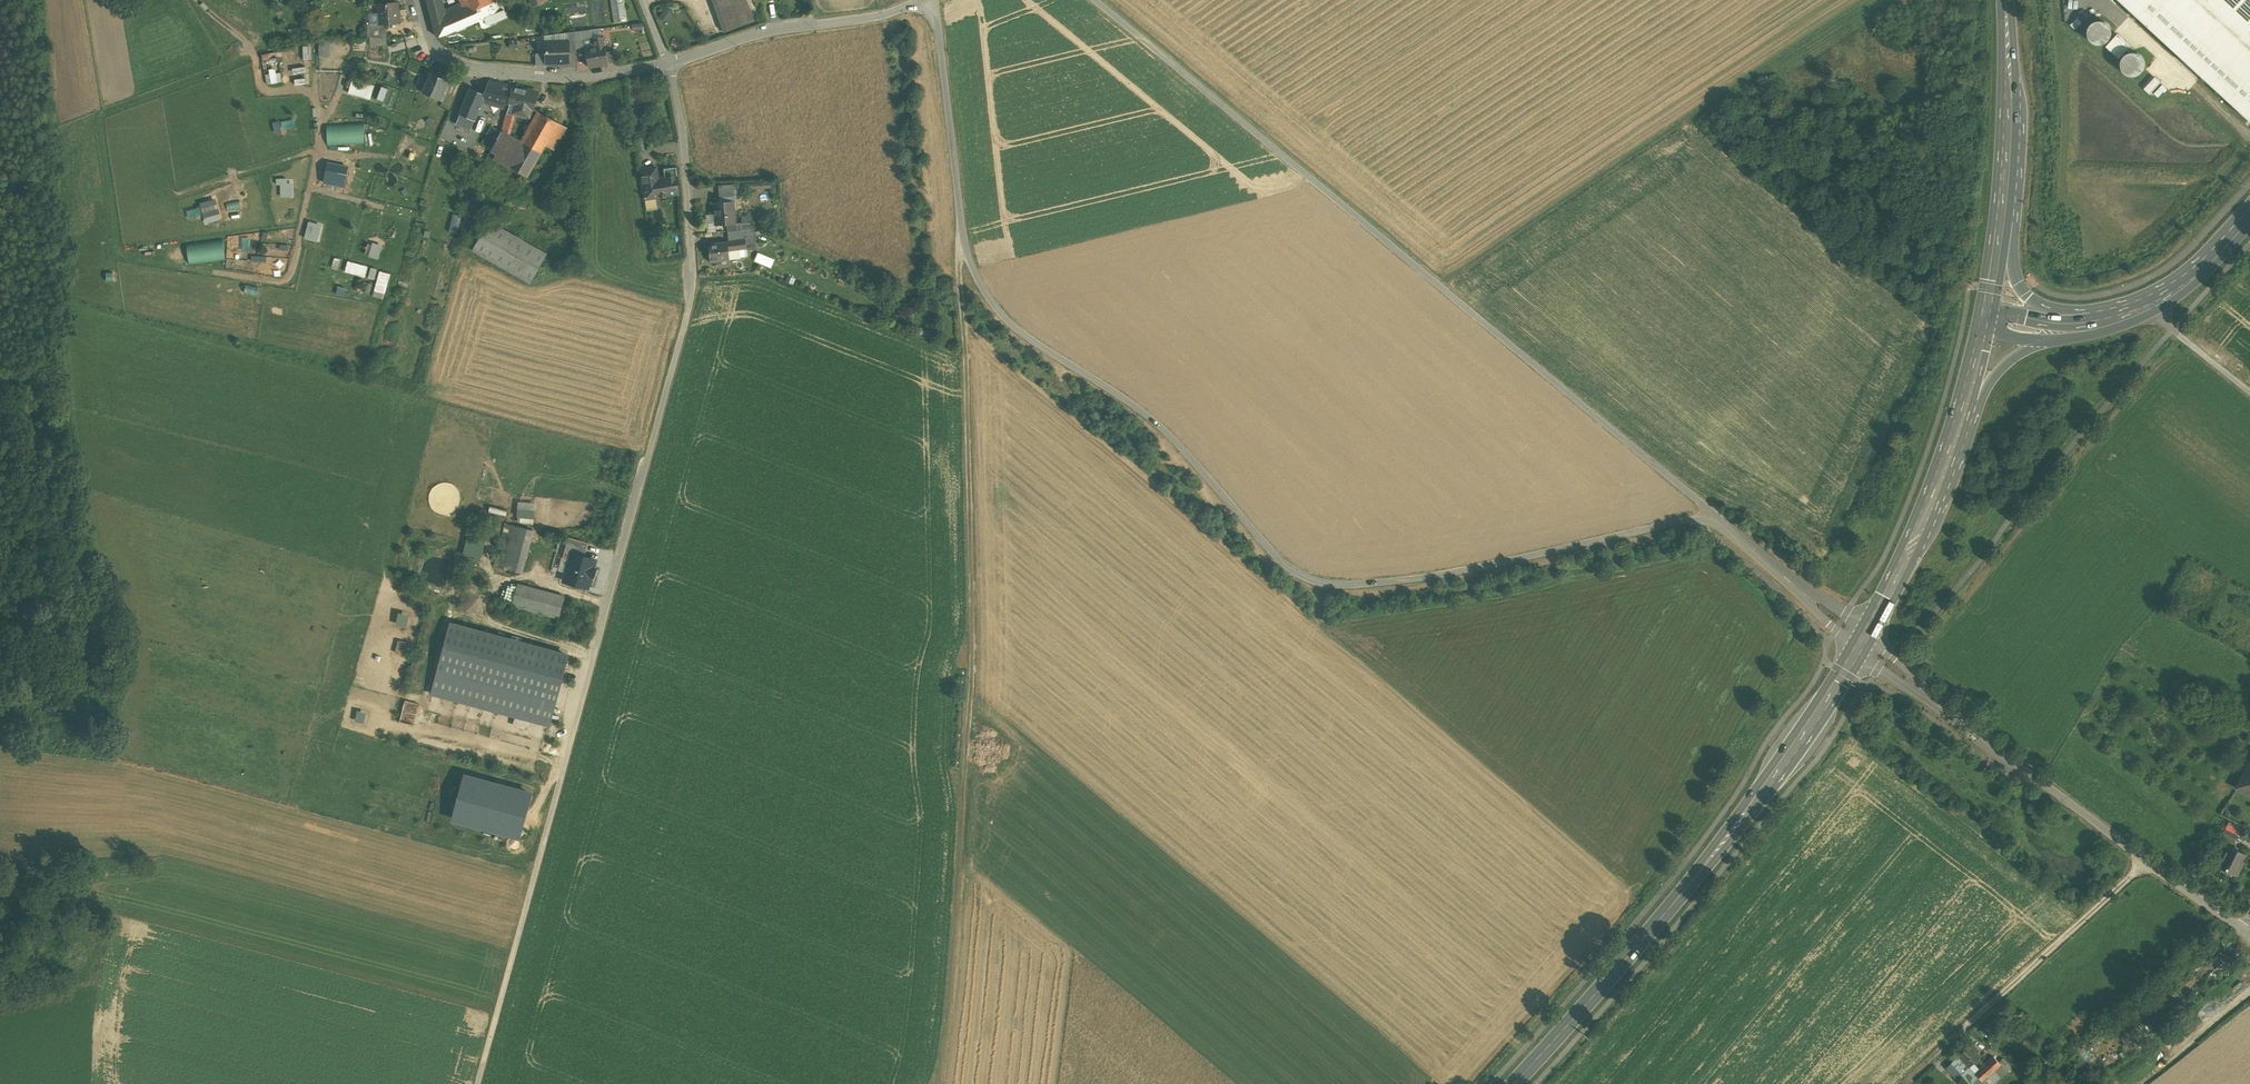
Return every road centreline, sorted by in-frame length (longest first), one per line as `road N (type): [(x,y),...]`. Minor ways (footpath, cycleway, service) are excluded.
road 1 (tertiary): [(924,0),(938,22),(965,245),(981,282),(1025,334),(1160,426),(1297,572),(1344,586),(1382,583),(1713,514)]
road 2 (track): [(965,245),(959,263),(973,656),(940,1083)]
road 3 (tertiary): [(1713,514),(1095,0)]
road 4 (primary): [(1513,1083),(1753,804),(1862,641)]
road 5 (track): [(1439,286),(1870,0)]
road 6 (track): [(598,640),(477,1083)]
road 7 (unclassified): [(692,285),(598,640)]
road 8 (tertiary): [(2147,862),(1998,754),(1862,641)]
road 9 (residential): [(2147,862),(1903,1083)]
road 10 (tertiary): [(669,63),(582,78),(480,69),(436,51),(418,0)]
road 11 (tertiary): [(924,0),(879,16),(768,30),(669,63)]
road 12 (primary): [(1862,641),(1923,526),(1966,401)]
road 13 (primary): [(2004,224),(2013,84),(2007,0)]
road 14 (residential): [(669,63),(683,131),(692,285)]
road 15 (tertiary): [(1862,641),(1713,514)]
road 16 (residential): [(2249,392),(2171,328),(2153,301)]
road 17 (secondary): [(2072,324),(2021,288),(2004,224)]
road 18 (secondary): [(2153,301),(2201,269),(2249,218)]
road 19 (tertiary): [(2247,934),(2147,862)]

